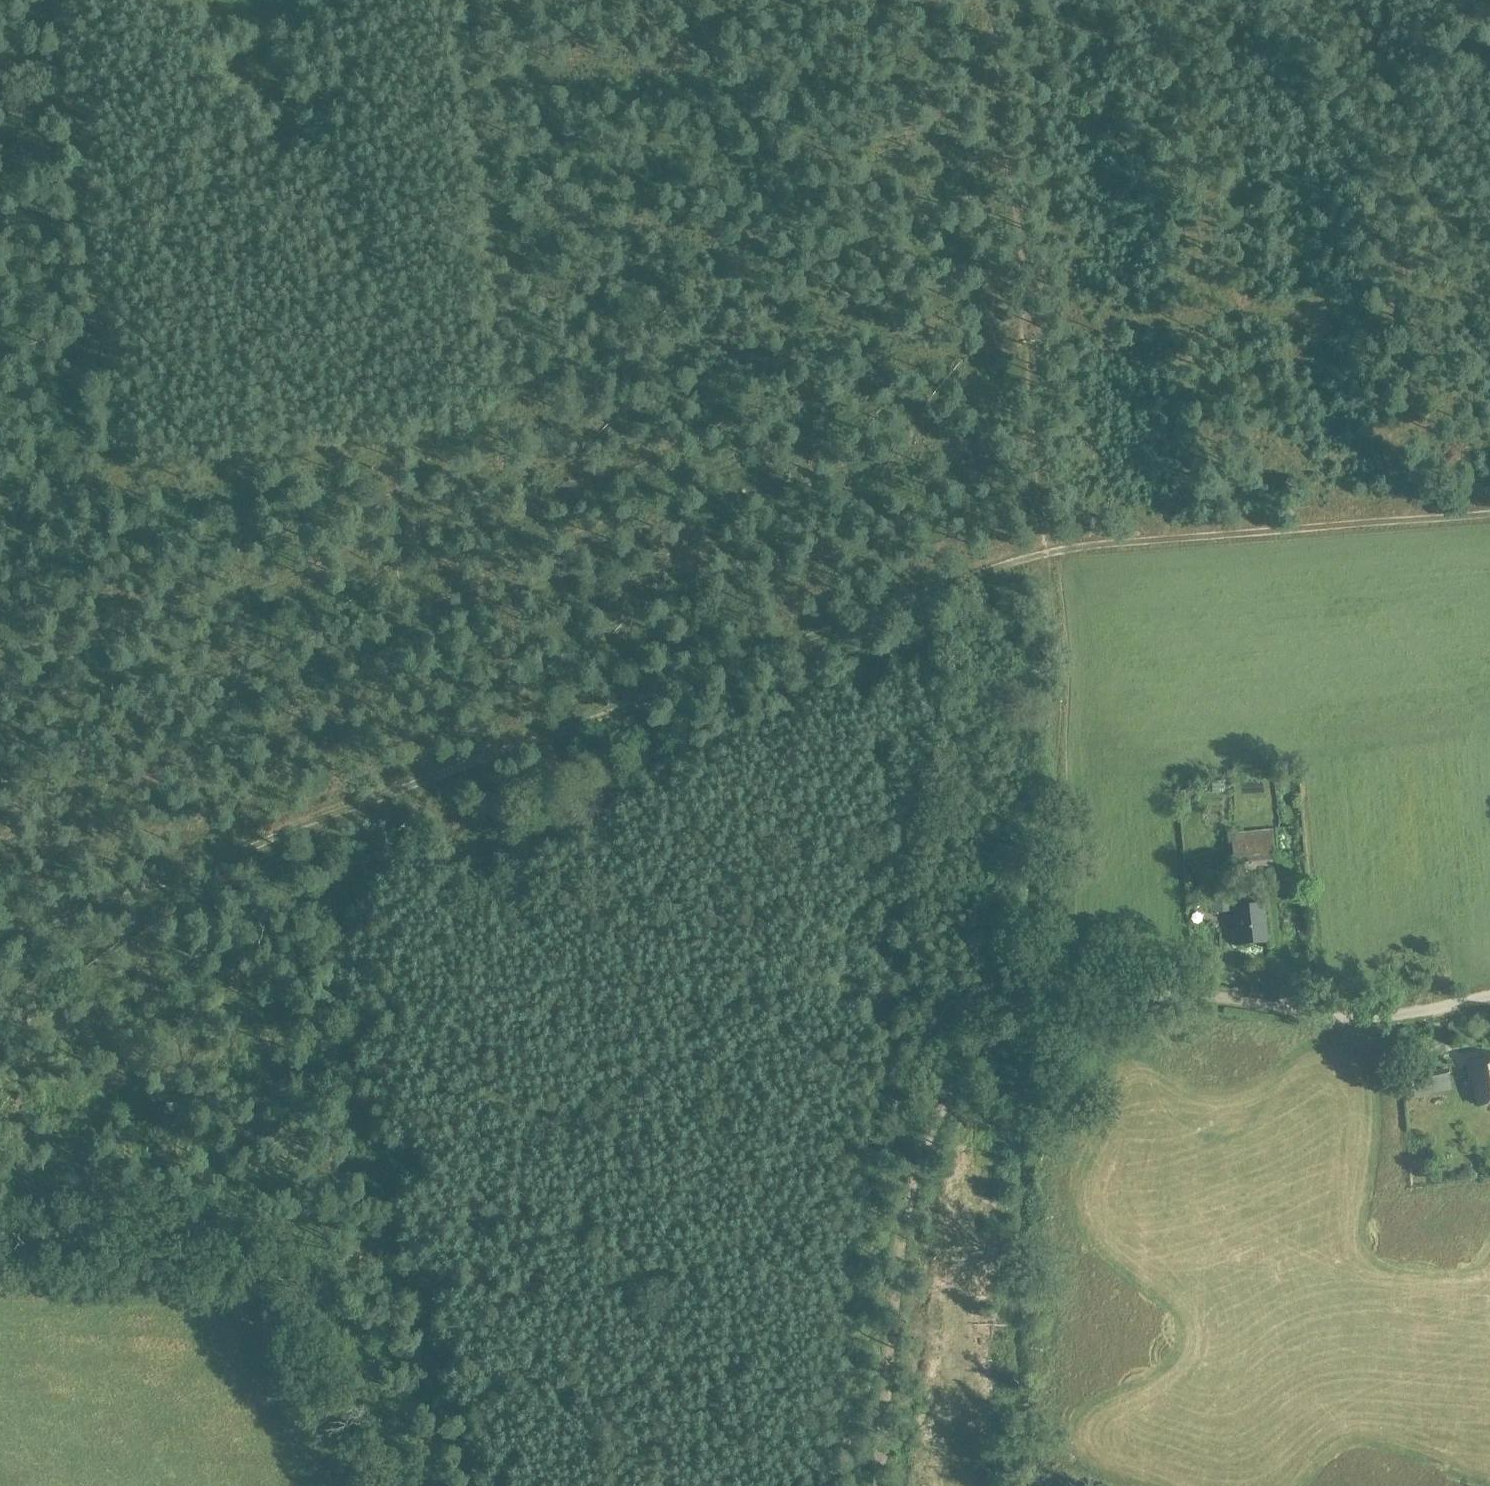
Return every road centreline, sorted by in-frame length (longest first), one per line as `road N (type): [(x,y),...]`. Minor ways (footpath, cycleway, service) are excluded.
road 1 (track): [(1489,509),(1053,549),(0,944)]
road 2 (track): [(874,1485),(899,1248),(917,1160),(959,1065),(1052,1002),(1217,997),(1377,1016),(1489,997)]
road 3 (track): [(1053,549),(1052,1002)]

